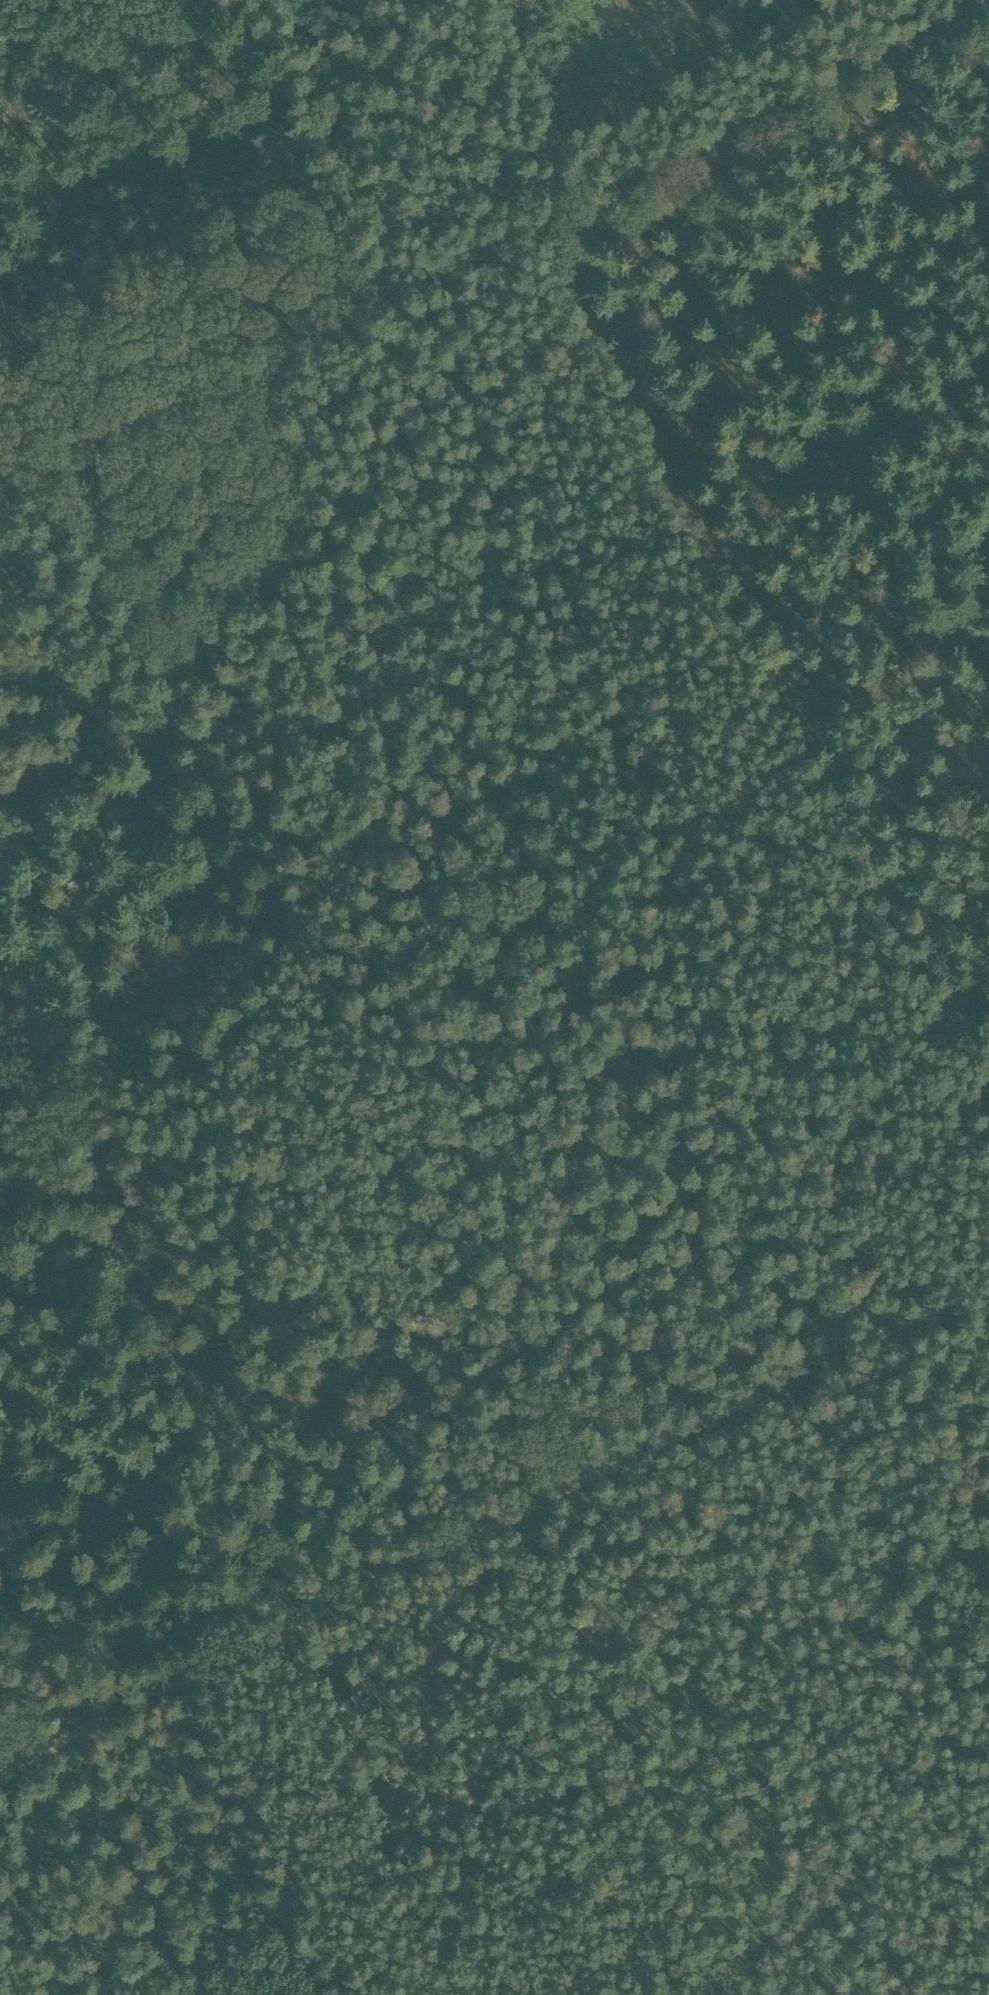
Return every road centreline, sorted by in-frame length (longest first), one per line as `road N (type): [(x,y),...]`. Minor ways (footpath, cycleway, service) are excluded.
road 1 (track): [(0,496),(986,0)]
road 2 (track): [(0,1765),(988,1273)]

